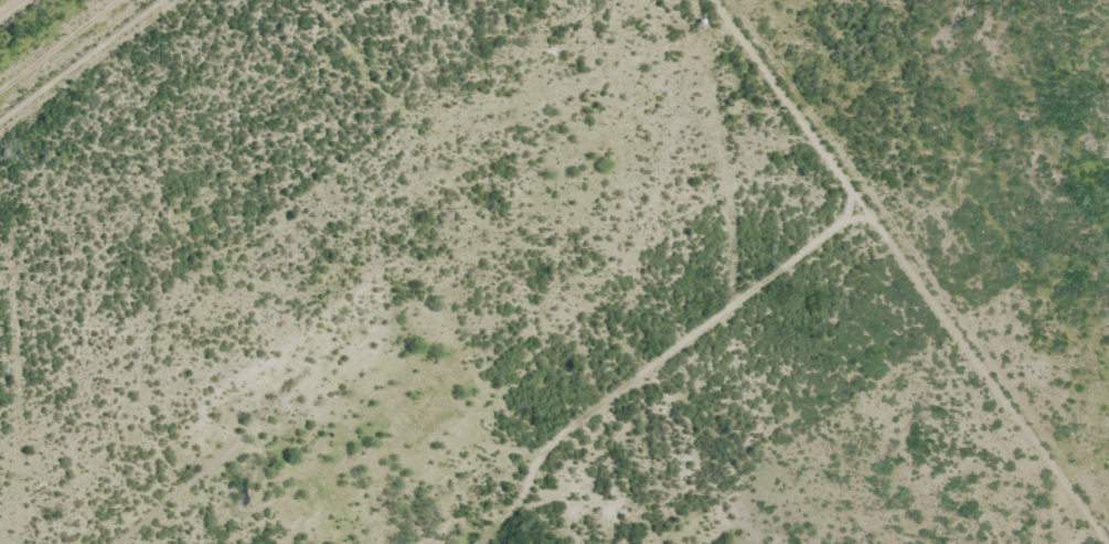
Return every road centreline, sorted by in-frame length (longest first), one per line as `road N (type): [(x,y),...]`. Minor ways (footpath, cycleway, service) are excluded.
road 1 (residential): [(0,124),(172,0)]

